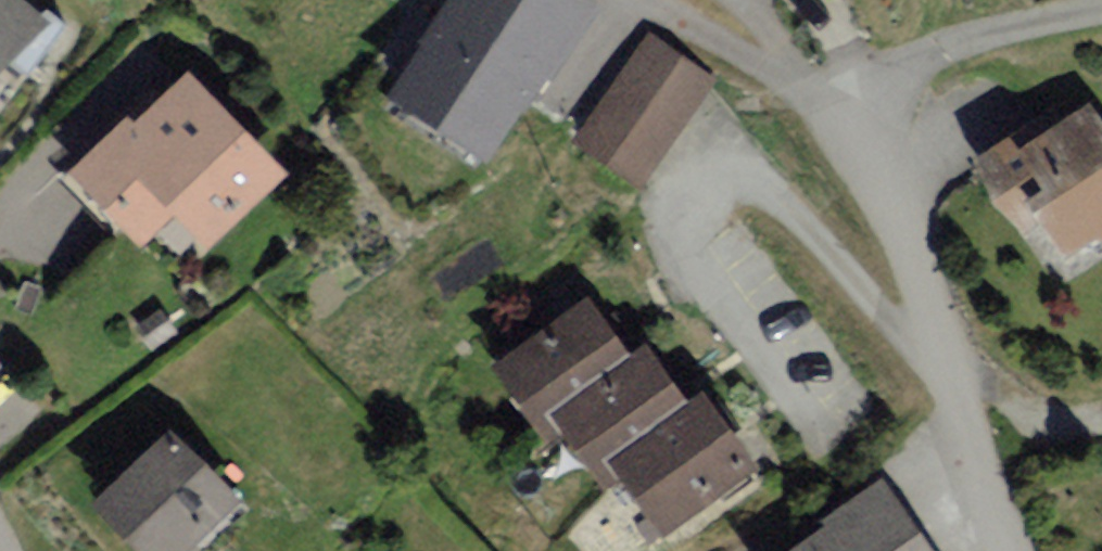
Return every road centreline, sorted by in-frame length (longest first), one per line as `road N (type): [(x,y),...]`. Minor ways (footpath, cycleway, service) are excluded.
road 1 (residential): [(1005,550),(854,98)]

